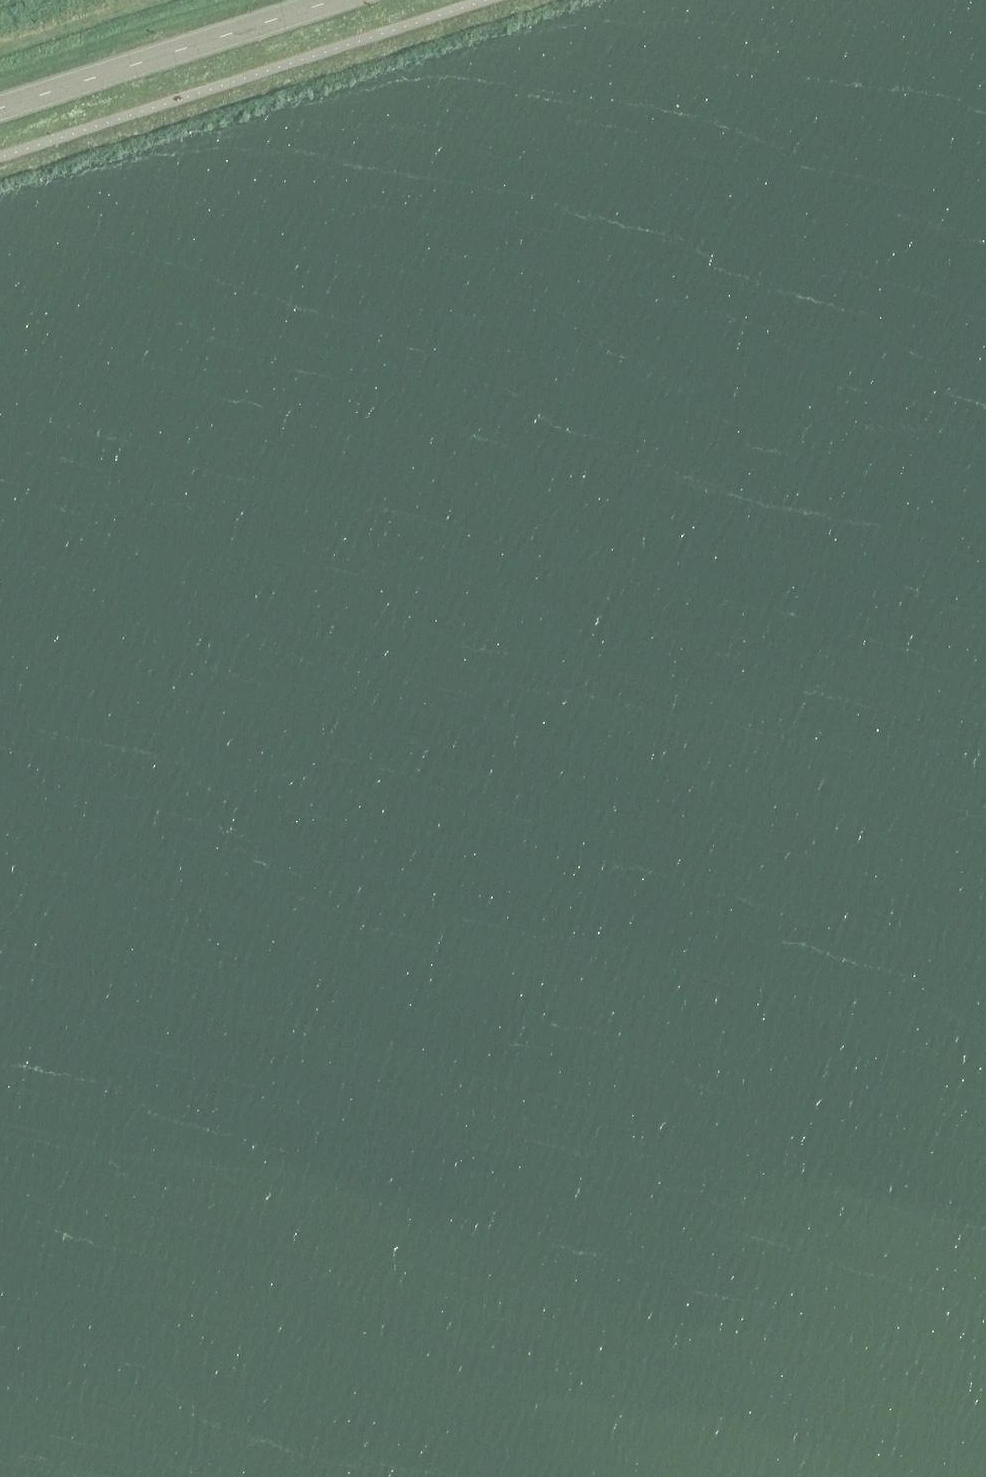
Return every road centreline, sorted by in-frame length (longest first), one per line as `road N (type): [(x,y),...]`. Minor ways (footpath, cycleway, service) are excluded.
road 1 (tertiary): [(0,106),(329,0)]

